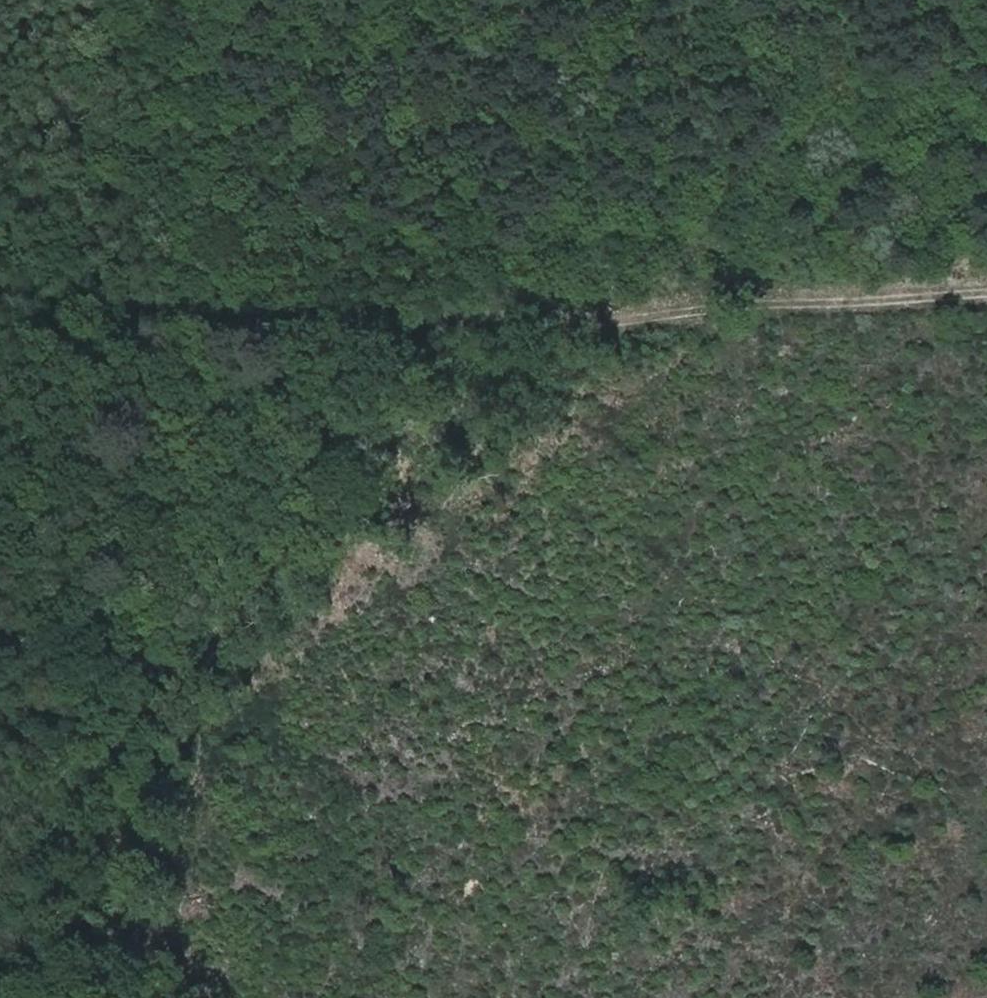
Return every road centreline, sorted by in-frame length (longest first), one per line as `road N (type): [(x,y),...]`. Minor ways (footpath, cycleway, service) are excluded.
road 1 (track): [(986,291),(456,327),(134,313),(0,285)]
road 2 (track): [(100,997),(231,790),(102,699),(0,689)]

